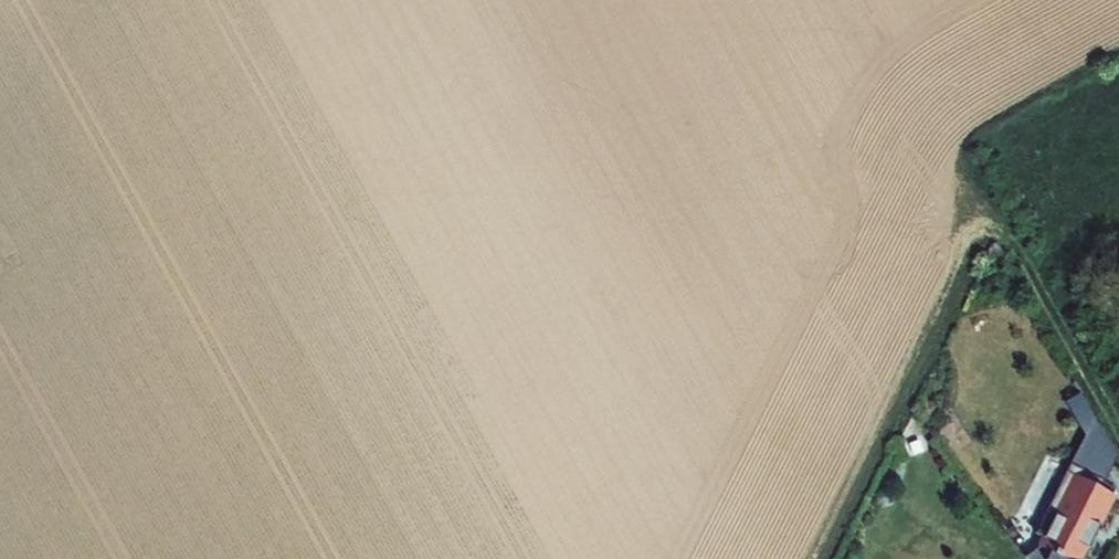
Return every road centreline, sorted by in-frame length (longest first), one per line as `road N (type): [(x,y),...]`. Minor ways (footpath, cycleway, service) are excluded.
road 1 (track): [(980,231),(1008,241),(1031,267),(1118,429)]

